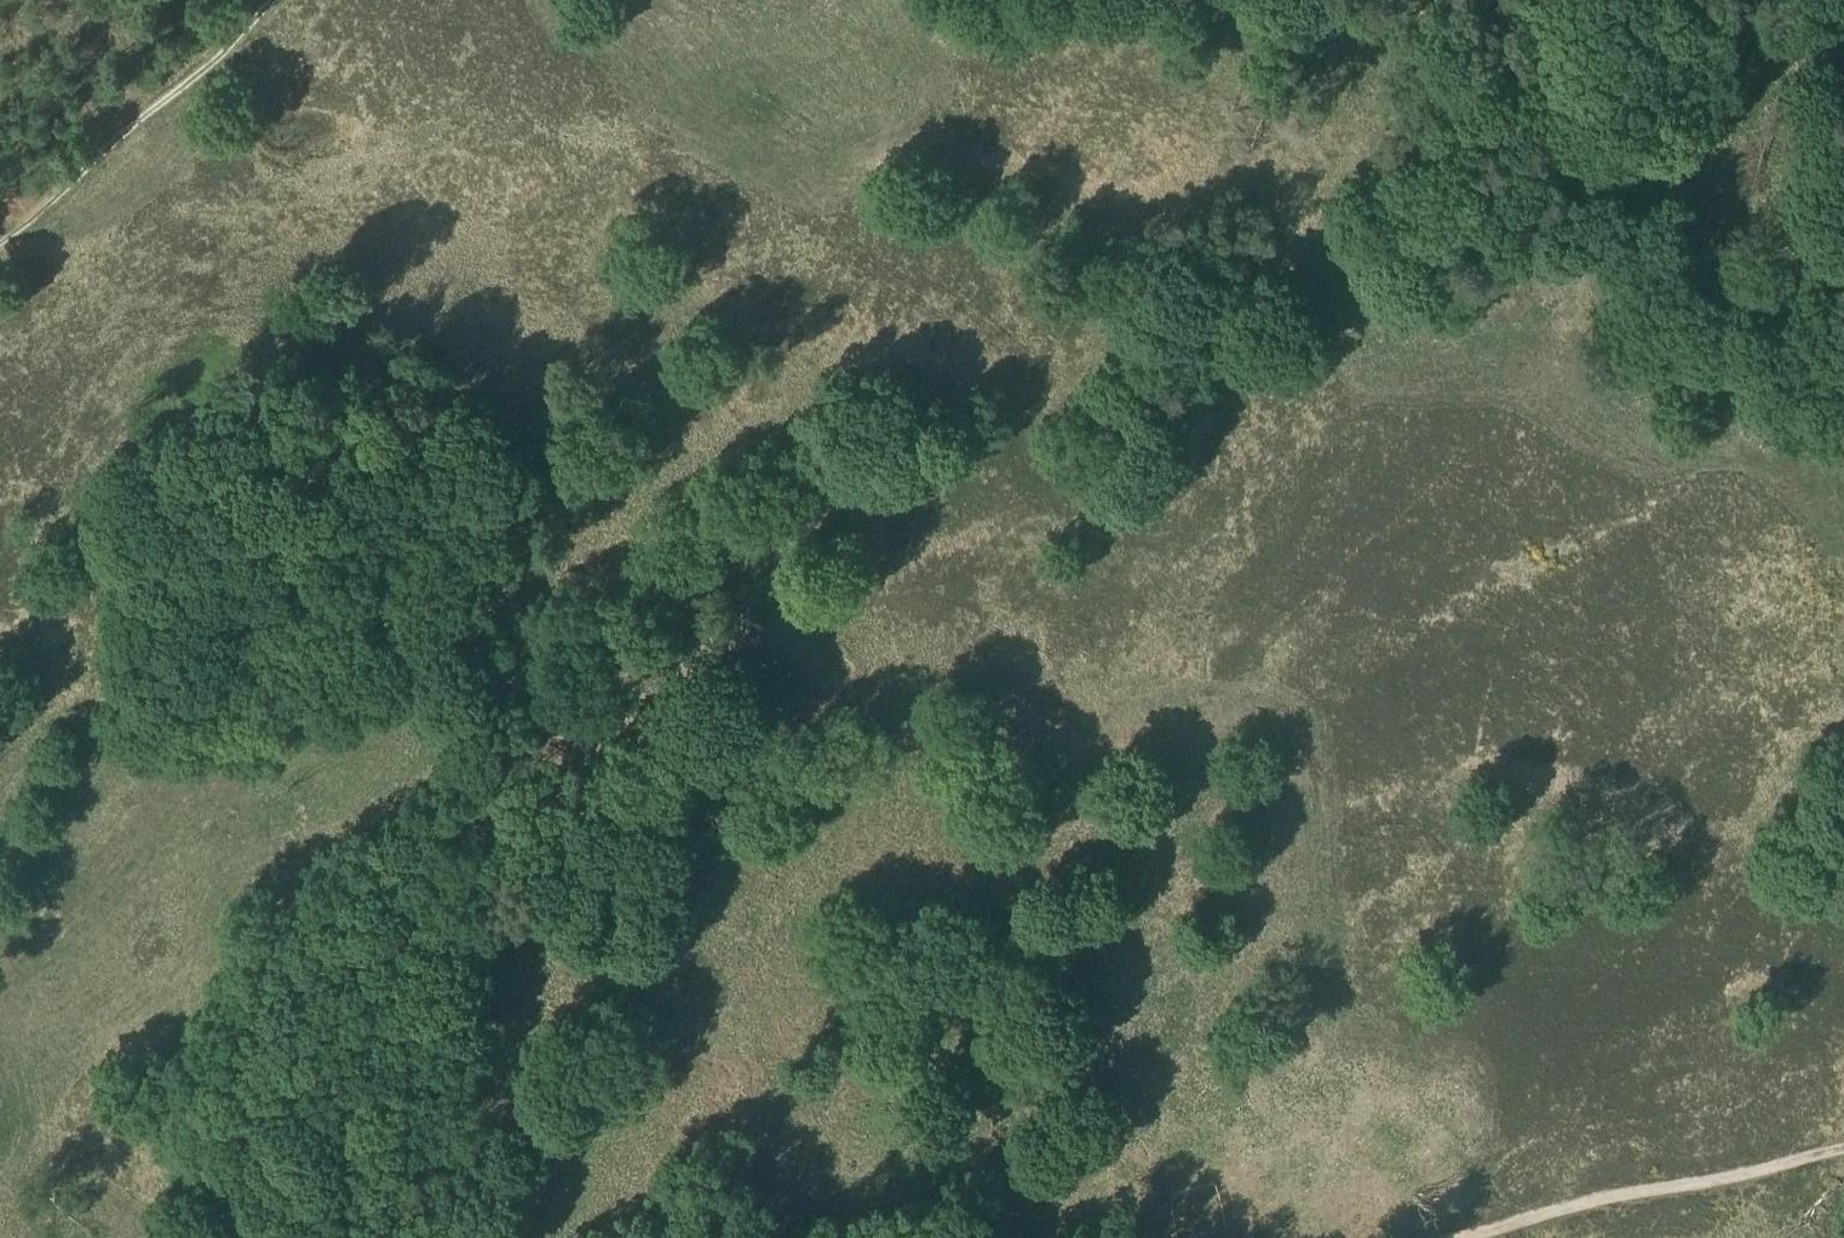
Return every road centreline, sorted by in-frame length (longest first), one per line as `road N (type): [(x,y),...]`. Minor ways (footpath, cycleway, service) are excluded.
road 1 (track): [(1509,1237),(1843,1155)]

